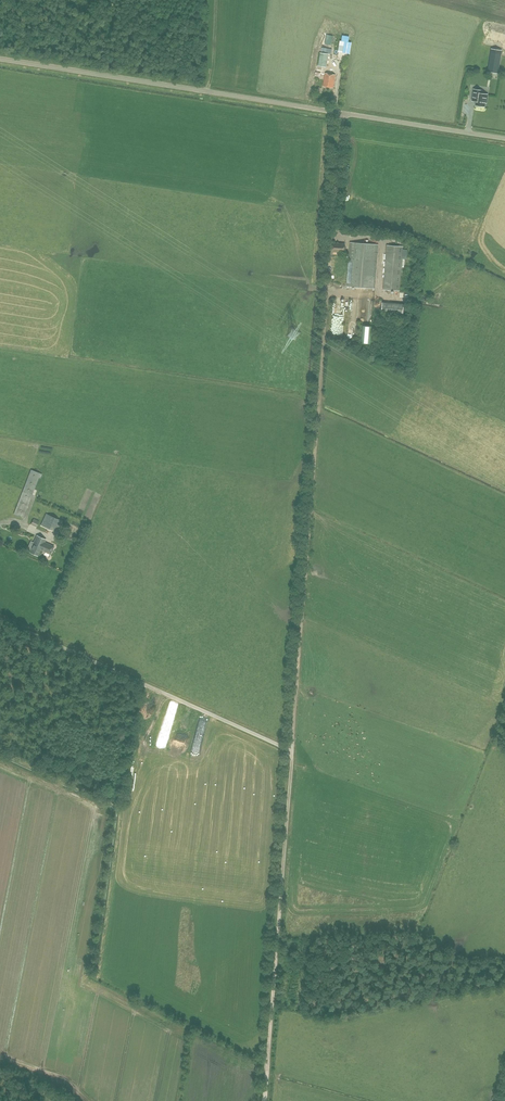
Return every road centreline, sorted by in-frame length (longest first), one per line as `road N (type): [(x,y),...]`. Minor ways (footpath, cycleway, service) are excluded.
road 1 (unclassified): [(504,138),(0,59)]
road 2 (track): [(264,1100),(292,759)]
road 3 (unclassified): [(290,751),(0,619)]

